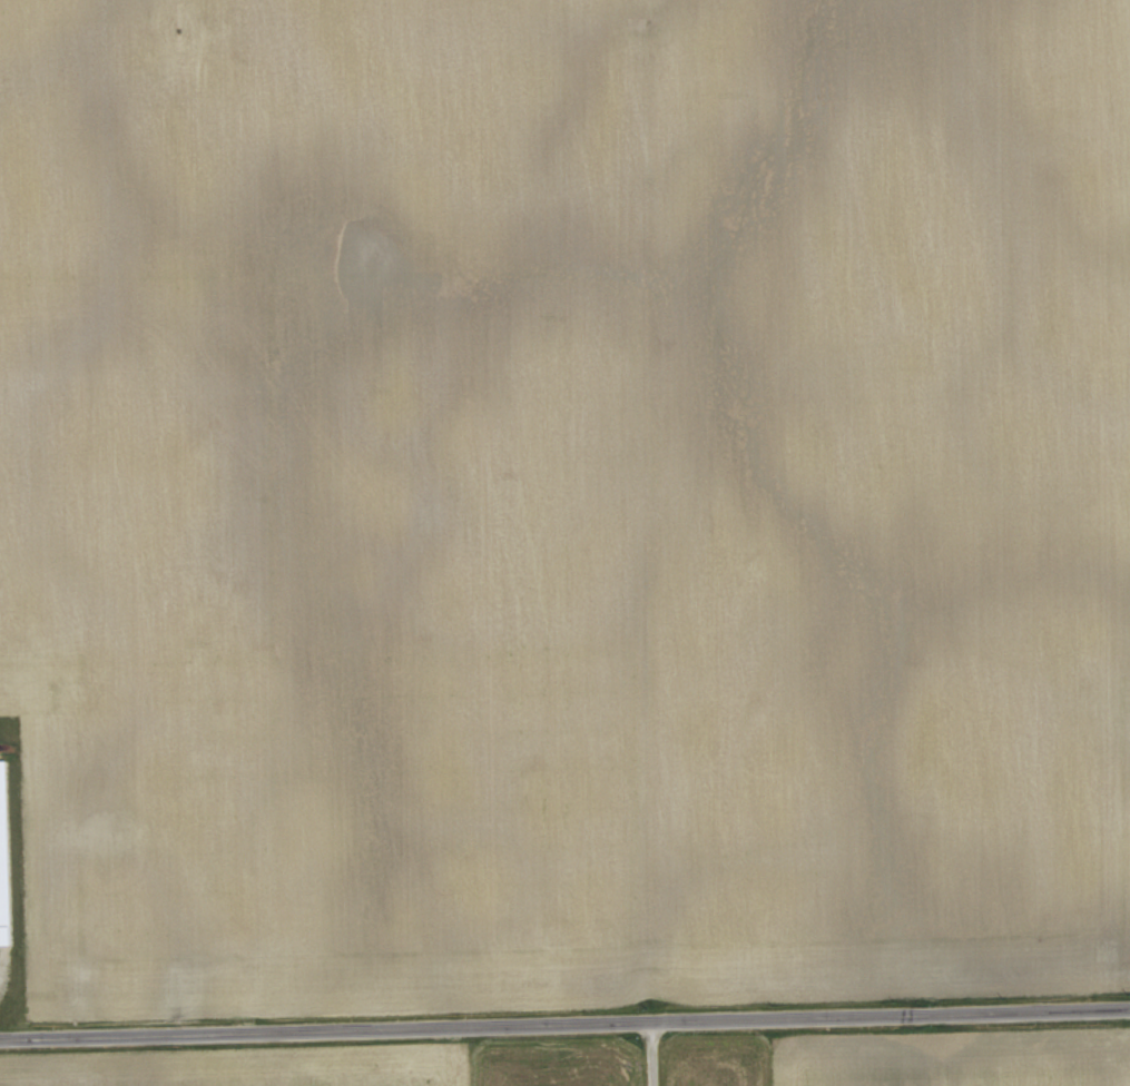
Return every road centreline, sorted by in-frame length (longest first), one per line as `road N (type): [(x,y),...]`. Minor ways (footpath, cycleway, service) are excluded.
road 1 (residential): [(0,1038),(1129,1009)]

